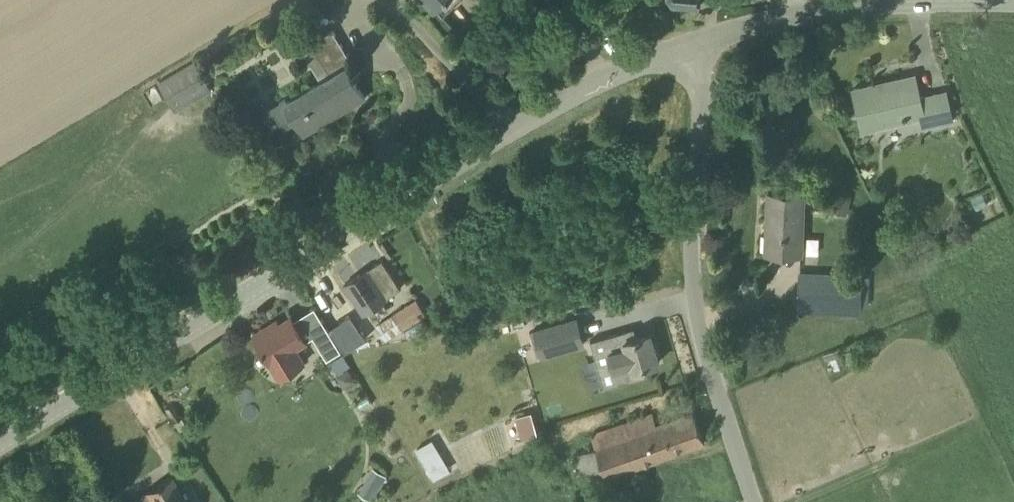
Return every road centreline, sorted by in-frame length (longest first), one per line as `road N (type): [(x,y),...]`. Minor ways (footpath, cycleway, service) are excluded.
road 1 (unclassified): [(0,444),(514,126),(709,37)]
road 2 (unclassified): [(709,37),(692,272),(698,329),(753,501)]
road 3 (unclassified): [(709,37),(777,17),(1013,2)]

